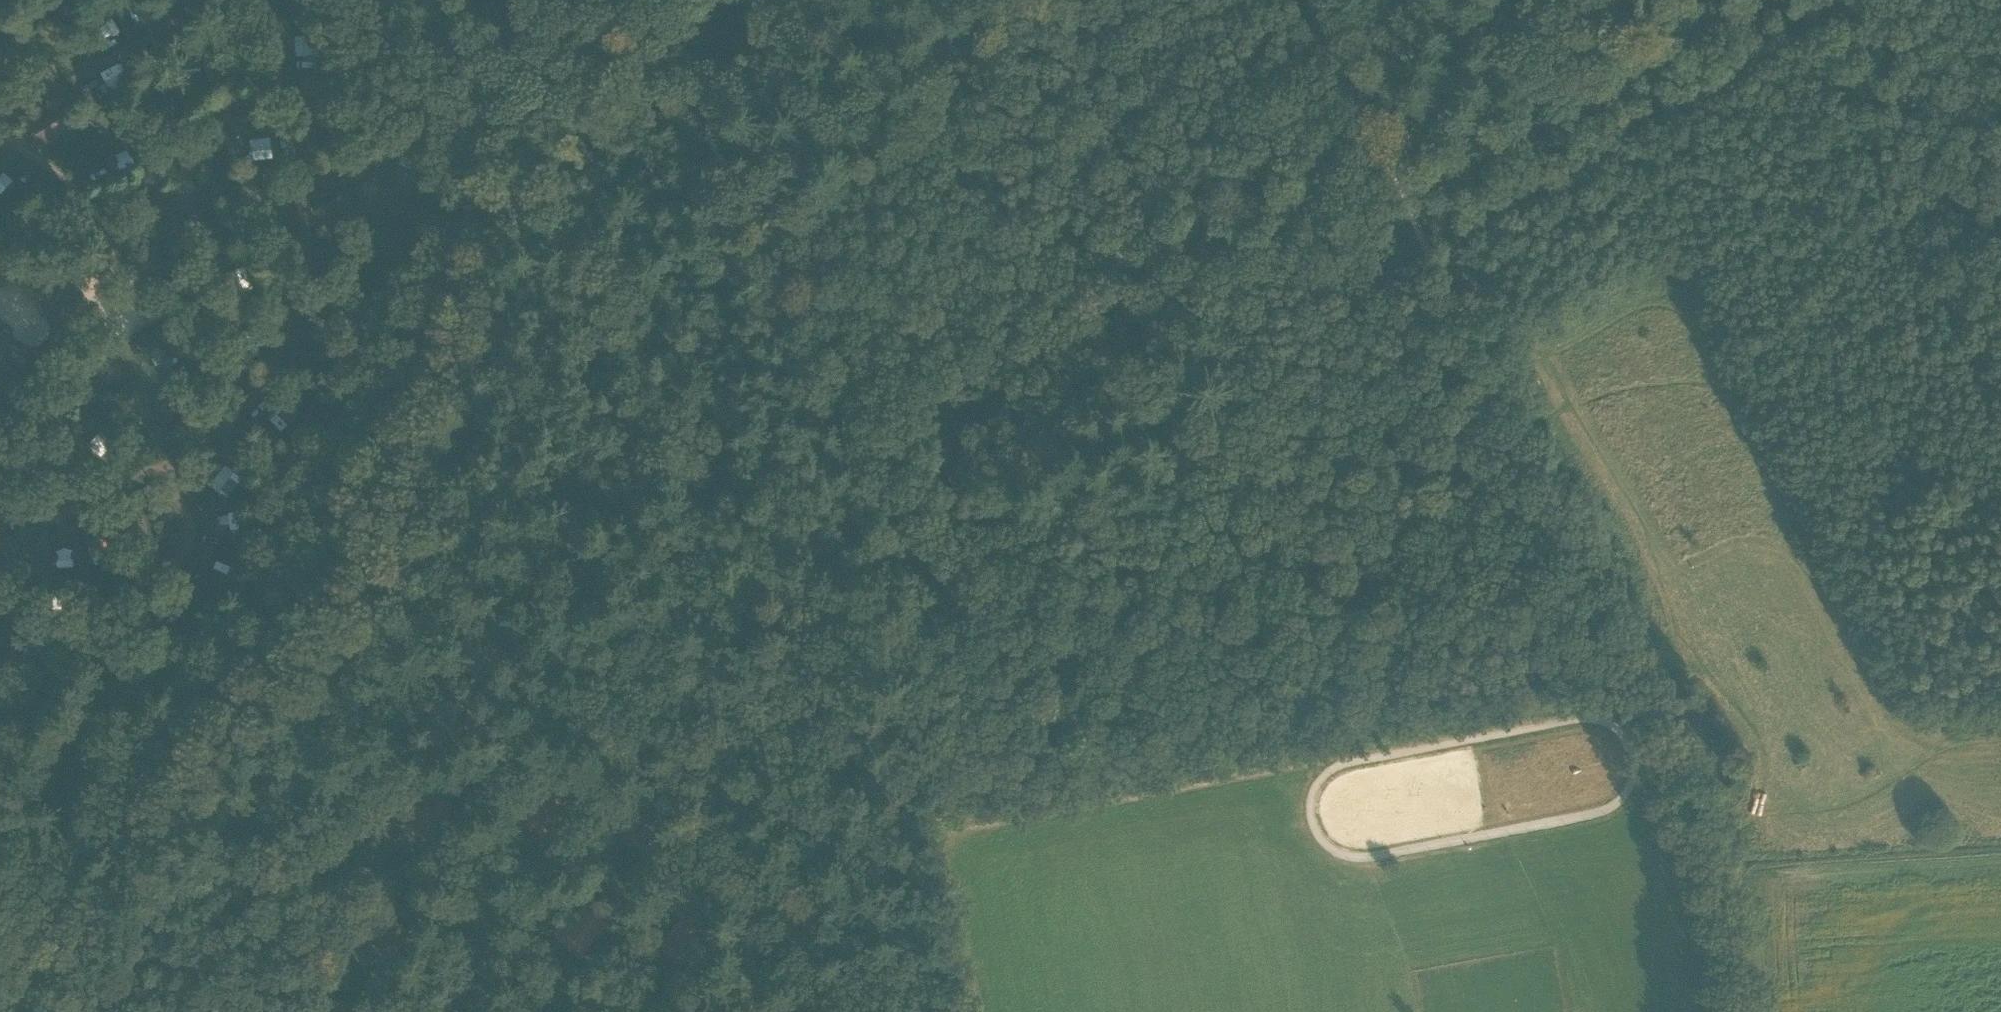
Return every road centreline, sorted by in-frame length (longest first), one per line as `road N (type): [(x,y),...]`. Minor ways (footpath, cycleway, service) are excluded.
road 1 (track): [(502,204),(461,343),(401,457),(348,610),(313,655),(229,726),(133,886),(29,980)]
road 2 (track): [(0,661),(156,579),(181,555),(186,524),(167,458),(255,388),(287,331),(301,269),(301,171),(288,85),(262,0)]
road 3 (track): [(61,203),(167,458),(113,497),(78,510),(45,511),(0,495)]
road 4 (track): [(280,1011),(349,905),(392,878),(423,879),(522,925),(511,1011)]
road 5 (track): [(0,264),(249,0)]
road 6 (track): [(674,0),(502,204)]
road 7 (track): [(382,0),(500,184)]
road 8 (track): [(0,114),(119,53),(184,0)]

